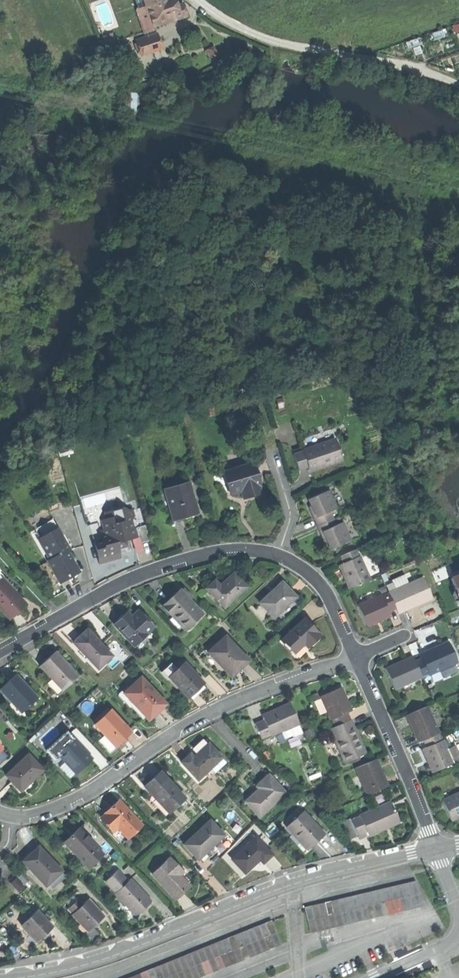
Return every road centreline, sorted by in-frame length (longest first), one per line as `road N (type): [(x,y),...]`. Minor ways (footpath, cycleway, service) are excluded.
road 1 (residential): [(18,977),(103,959),(293,885),(436,849)]
road 2 (residential): [(357,658),(193,720),(63,807),(12,816)]
road 3 (residential): [(0,651),(181,560),(242,550),(279,555)]
road 4 (track): [(204,8),(261,40),(384,62),(458,86)]
road 5 (residential): [(357,658),(436,849)]
road 6 (residential): [(279,555),(310,572),(332,600),(357,658)]
road 7 (residential): [(279,555),(292,516),(267,428)]

